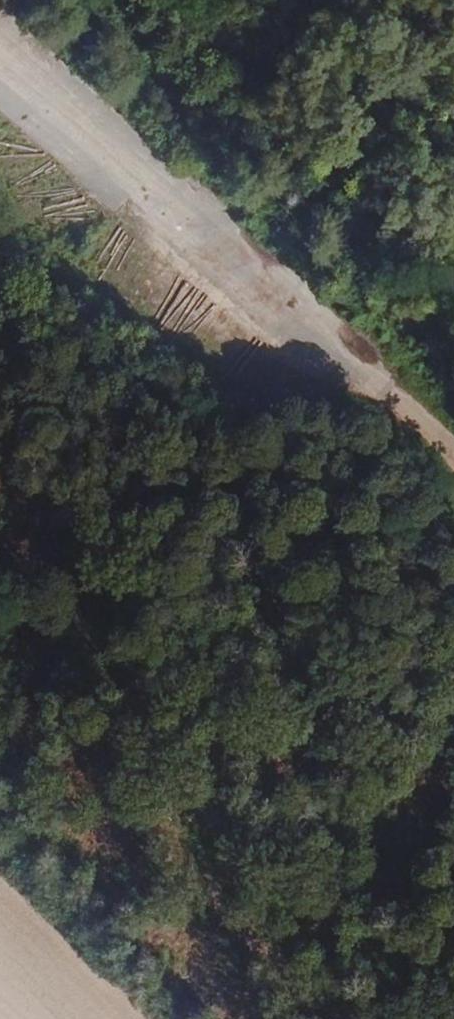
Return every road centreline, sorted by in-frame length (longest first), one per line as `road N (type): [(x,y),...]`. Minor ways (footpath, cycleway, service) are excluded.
road 1 (track): [(453,457),(0,61)]

